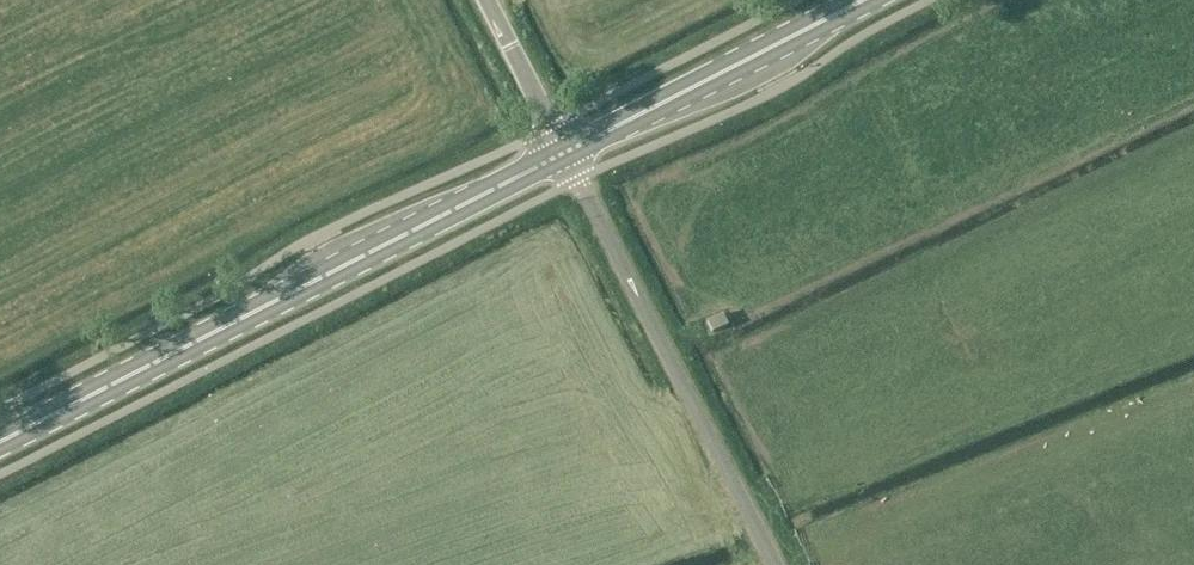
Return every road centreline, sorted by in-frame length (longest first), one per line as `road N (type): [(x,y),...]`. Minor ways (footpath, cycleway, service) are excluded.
road 1 (primary): [(0,442),(564,154)]
road 2 (unclassified): [(775,564),(564,154)]
road 3 (primary): [(564,154),(866,0)]
road 4 (unclassified): [(564,154),(486,0)]

